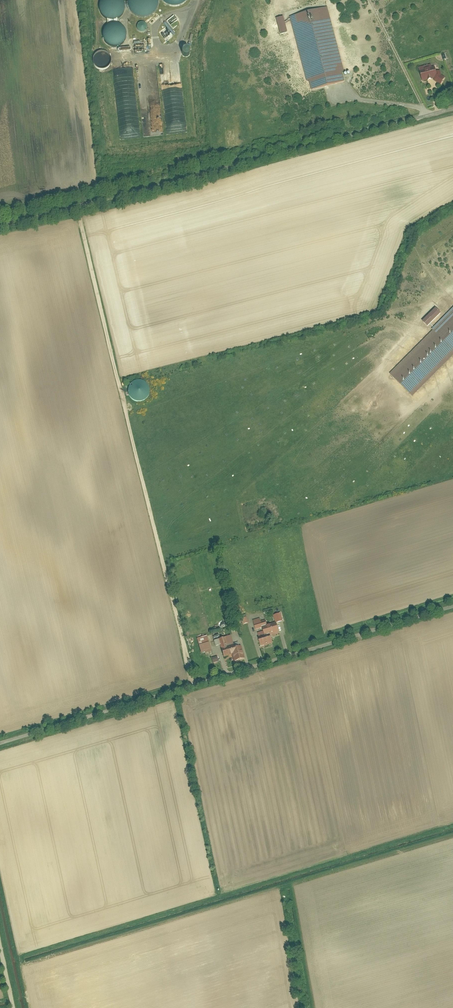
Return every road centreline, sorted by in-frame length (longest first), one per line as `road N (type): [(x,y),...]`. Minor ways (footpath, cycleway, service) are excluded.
road 1 (track): [(193,685),(79,233),(81,206)]
road 2 (unclassified): [(452,604),(0,744)]
road 3 (unclassified): [(452,109),(0,228)]
road 4 (track): [(369,0),(427,116)]

